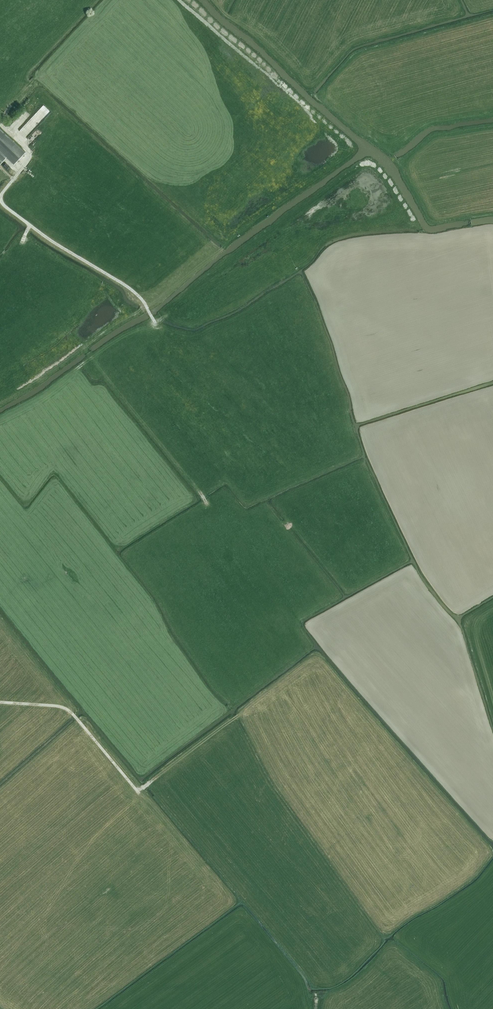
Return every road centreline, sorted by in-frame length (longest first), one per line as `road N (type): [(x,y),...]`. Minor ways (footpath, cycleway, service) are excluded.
road 1 (track): [(0,702),(70,711),(138,792)]
road 2 (track): [(30,225),(132,290),(155,322)]

